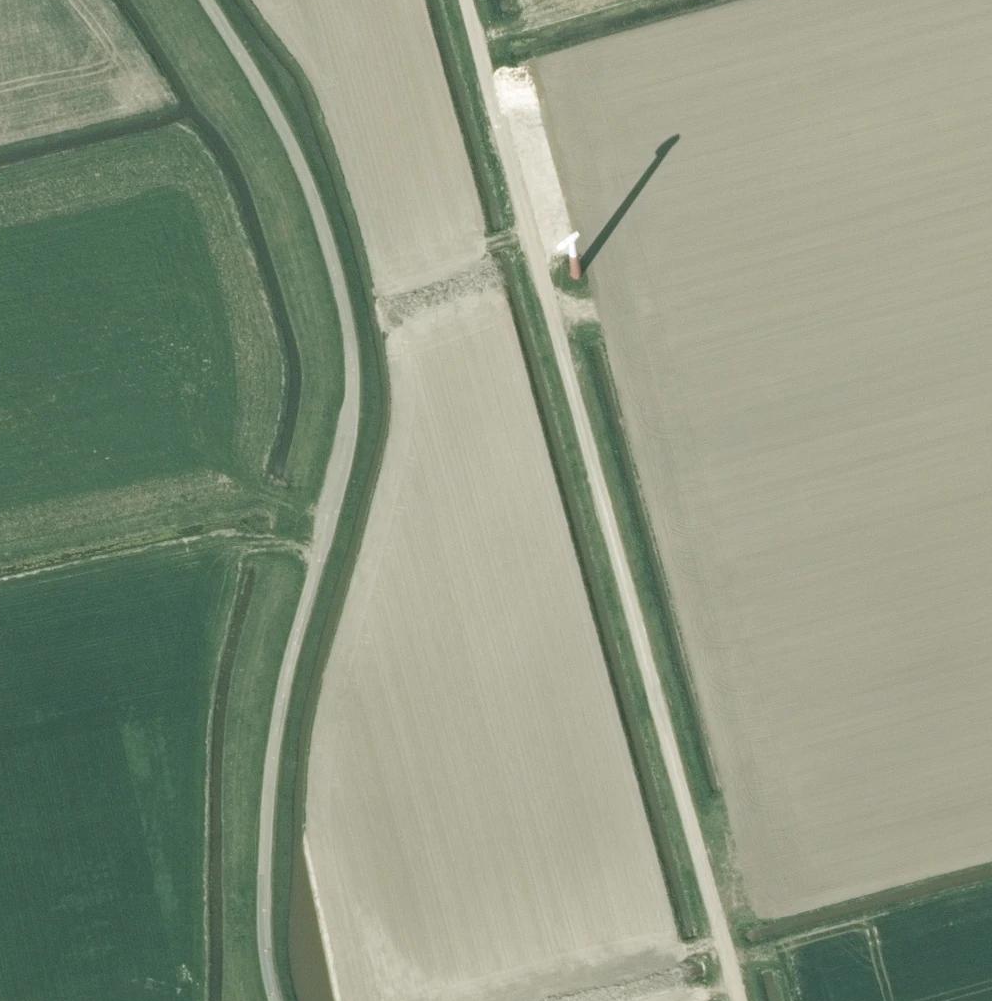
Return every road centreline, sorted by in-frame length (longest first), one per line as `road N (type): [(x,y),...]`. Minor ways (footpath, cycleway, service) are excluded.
road 1 (unclassified): [(277,1000),(266,936),(275,748),(348,448),(353,346),(324,220),(297,157),(207,0)]

